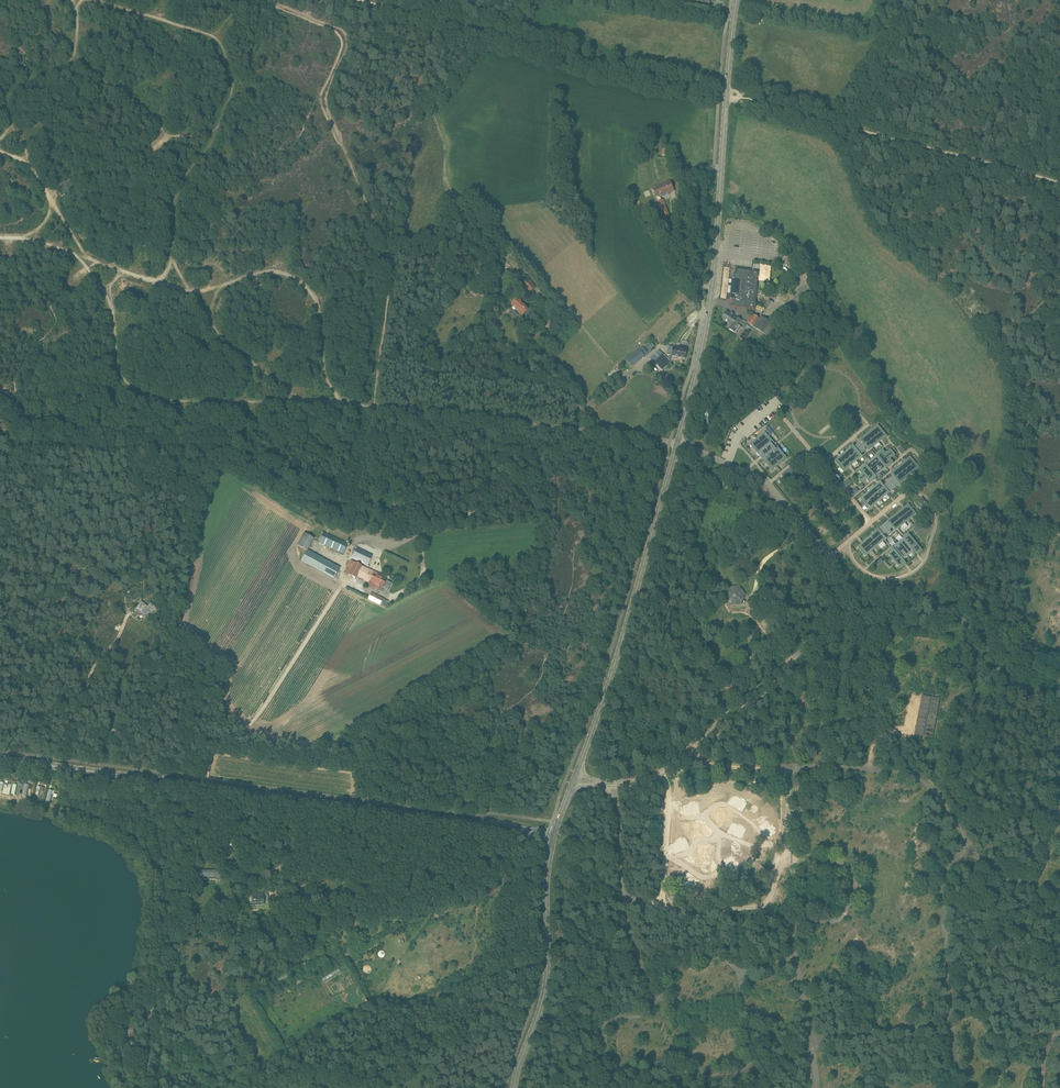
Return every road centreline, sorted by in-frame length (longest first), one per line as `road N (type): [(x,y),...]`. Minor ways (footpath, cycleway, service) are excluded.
road 1 (tertiary): [(555,837),(0,757)]
road 2 (tertiary): [(677,443),(717,253),(738,0)]
road 3 (unclassified): [(787,766),(782,858),(763,908),(687,913),(661,906),(667,799),(659,772)]
road 4 (tertiary): [(575,780),(677,443)]
road 5 (track): [(728,97),(1059,186)]
road 6 (unclassified): [(1059,887),(1004,877),(980,849),(969,848),(938,798),(907,772),(787,766)]
road 7 (track): [(342,584),(392,598),(422,579),(421,532),(492,503),(559,448)]
road 8 (tertiary): [(514,1087),(546,992),(555,837)]
road 9 (track): [(342,584),(267,706),(210,757),(202,784)]
road 10 (track): [(116,267),(193,291),(217,331),(301,402)]
road 11 (unclassified): [(828,556),(769,484),(677,443)]
road 12 (track): [(557,426),(367,406)]
road 13 (track): [(170,140),(181,169),(172,262),(193,291)]
road 14 (unclassified): [(852,609),(874,592),(902,589),(968,628)]
road 15 (unclassified): [(690,745),(792,661)]
road 16 (unclassified): [(968,628),(888,630),(852,609)]
road 17 (unclassified): [(677,443),(557,426)]

